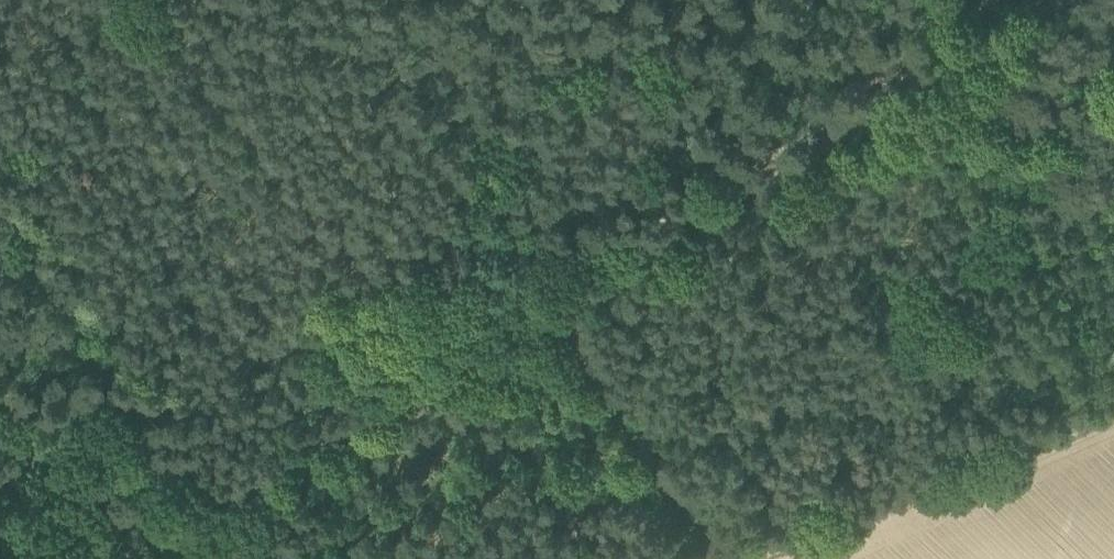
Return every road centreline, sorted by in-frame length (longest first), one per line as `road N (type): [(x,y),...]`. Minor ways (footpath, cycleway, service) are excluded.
road 1 (track): [(1068,0),(128,558)]
road 2 (track): [(710,558),(1113,405)]
road 3 (track): [(426,0),(559,303)]

